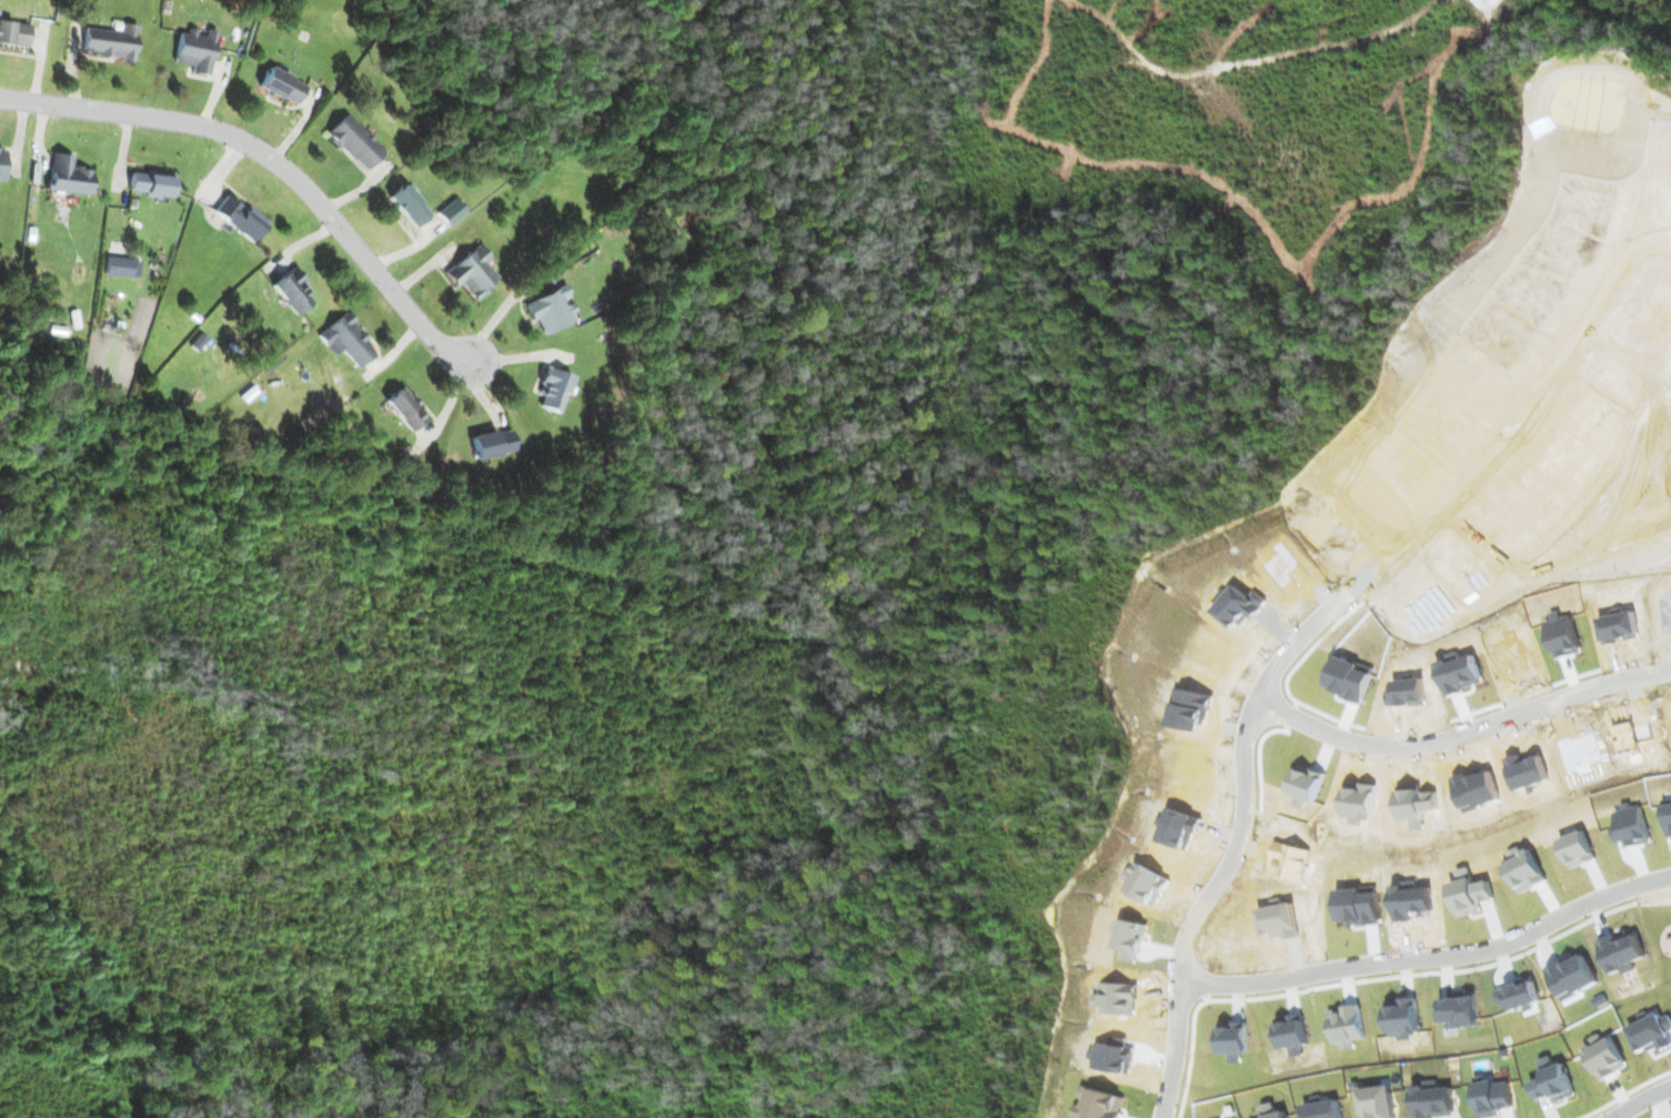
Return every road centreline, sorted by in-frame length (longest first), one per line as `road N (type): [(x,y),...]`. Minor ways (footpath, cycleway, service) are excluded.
road 1 (residential): [(1163,1117),(1188,939),(1245,828),(1249,729),(1272,673),(1471,483),(1529,416),(1644,233),(1663,148)]
road 2 (residential): [(0,99),(188,122),(238,139),(309,191),(434,341),(469,366)]
road 3 (residential): [(1185,983),(1260,981),(1473,955),(1670,878)]
road 4 (residential): [(1260,702),(1345,741),(1407,748),(1670,670)]

